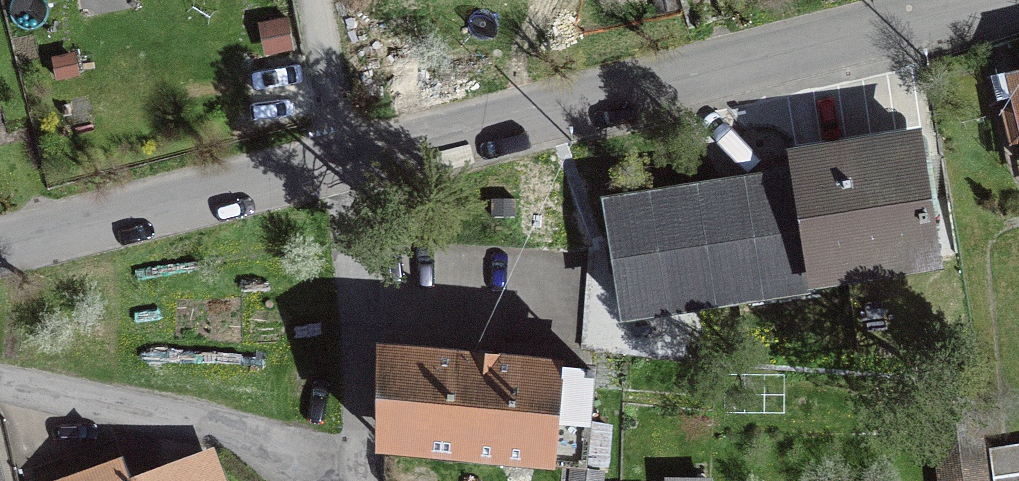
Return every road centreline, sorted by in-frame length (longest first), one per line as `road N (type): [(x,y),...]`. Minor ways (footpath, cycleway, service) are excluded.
road 1 (residential): [(0,255),(350,172),(995,0)]
road 2 (residential): [(0,402),(205,443),(303,480)]

